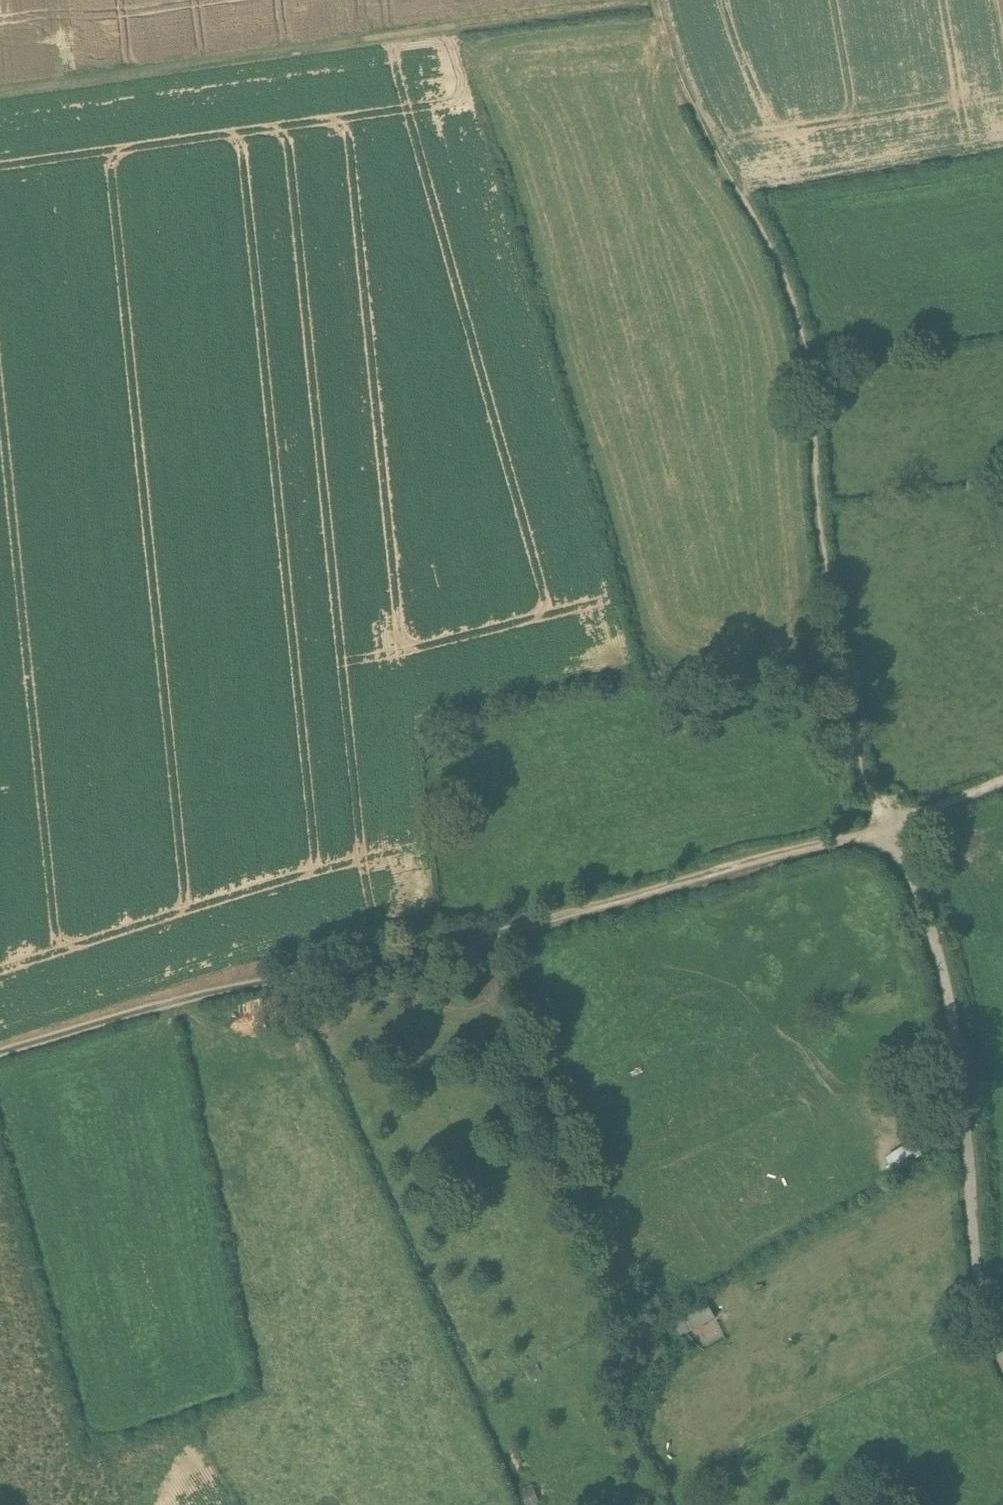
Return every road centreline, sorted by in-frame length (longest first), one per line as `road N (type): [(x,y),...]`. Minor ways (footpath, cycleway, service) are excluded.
road 1 (track): [(0,1055),(224,987),(446,946),(892,829)]
road 2 (track): [(661,0),(685,90),(777,249),(803,339),(838,660),(874,797),(892,829)]
road 3 (track): [(0,100),(457,42),(667,25)]
road 4 (track): [(892,829),(922,885),(960,1070),(985,1309),(1002,1361)]
road 5 (track): [(892,829),(1002,781)]

